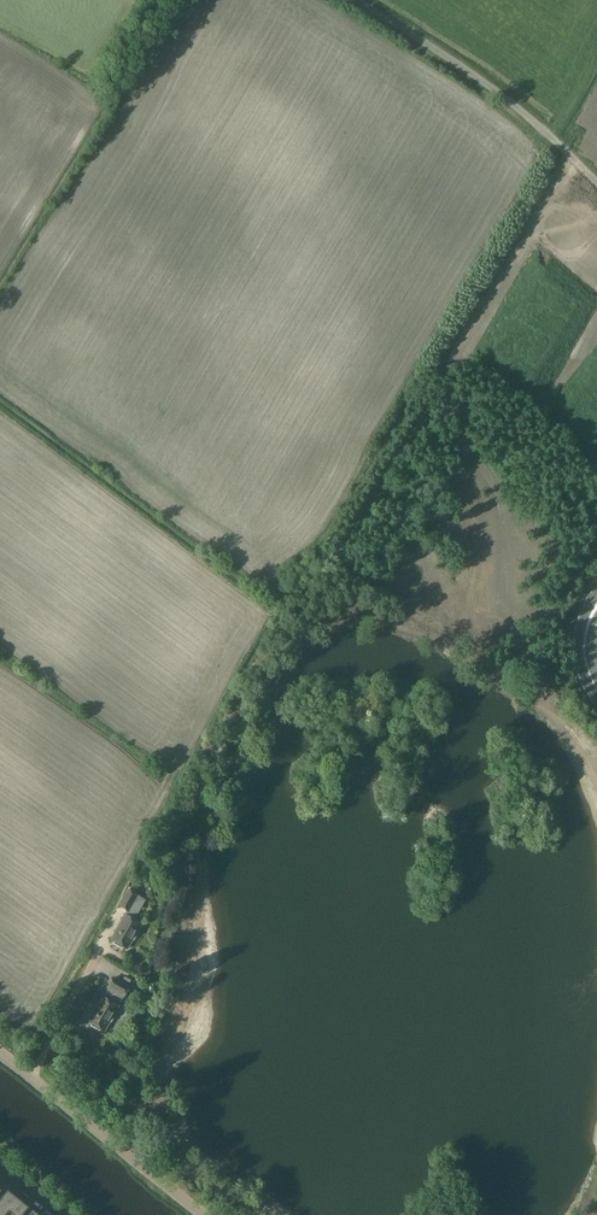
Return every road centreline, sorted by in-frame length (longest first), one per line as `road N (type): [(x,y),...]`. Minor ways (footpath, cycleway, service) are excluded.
road 1 (unclassified): [(205,1214),(0,1053)]
road 2 (unclassified): [(560,145),(486,84),(357,0)]

